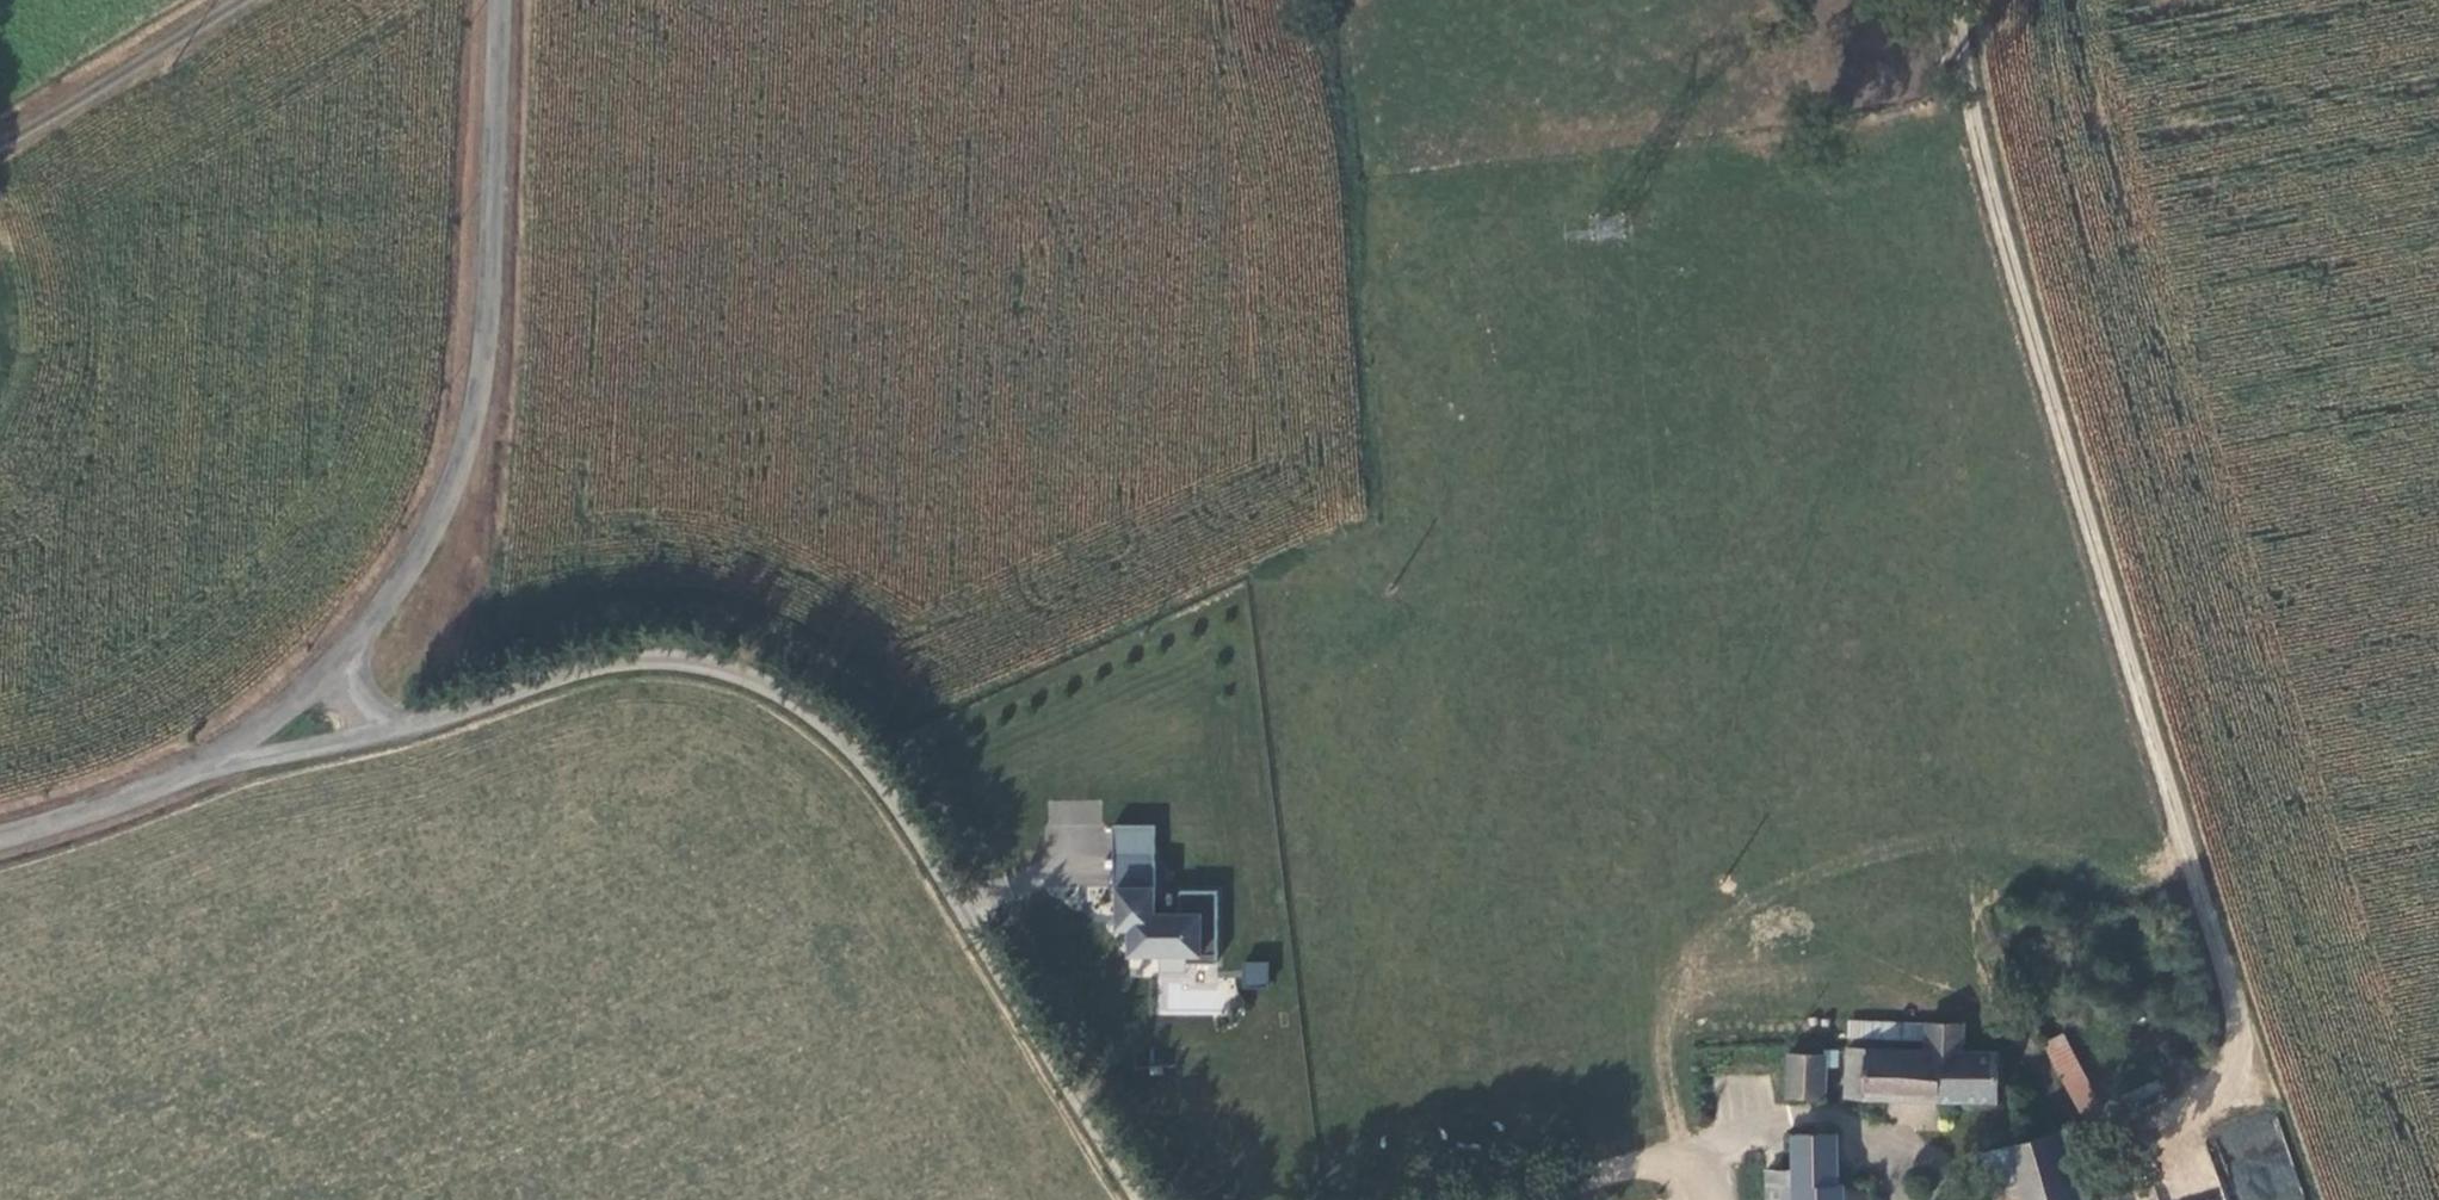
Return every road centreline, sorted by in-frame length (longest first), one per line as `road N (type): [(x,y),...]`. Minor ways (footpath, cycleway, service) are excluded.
road 1 (track): [(1954,0),(1969,99),(2114,623),(2224,972),(2234,1036),(2230,1070),(2198,1109),(2143,1142),(2128,1168),(2136,1199)]
road 2 (unclassified): [(296,714),(408,725),(612,660),(665,656),(711,663),(809,711),(857,752),(914,829),(1140,1199)]
road 3 (tertiary): [(296,714),(403,585),(455,489),(480,417),(491,333),(500,0)]
road 4 (tertiary): [(0,839),(187,775),(296,714)]
road 5 (unclassified): [(1502,1199),(1710,1142),(1714,1199)]

